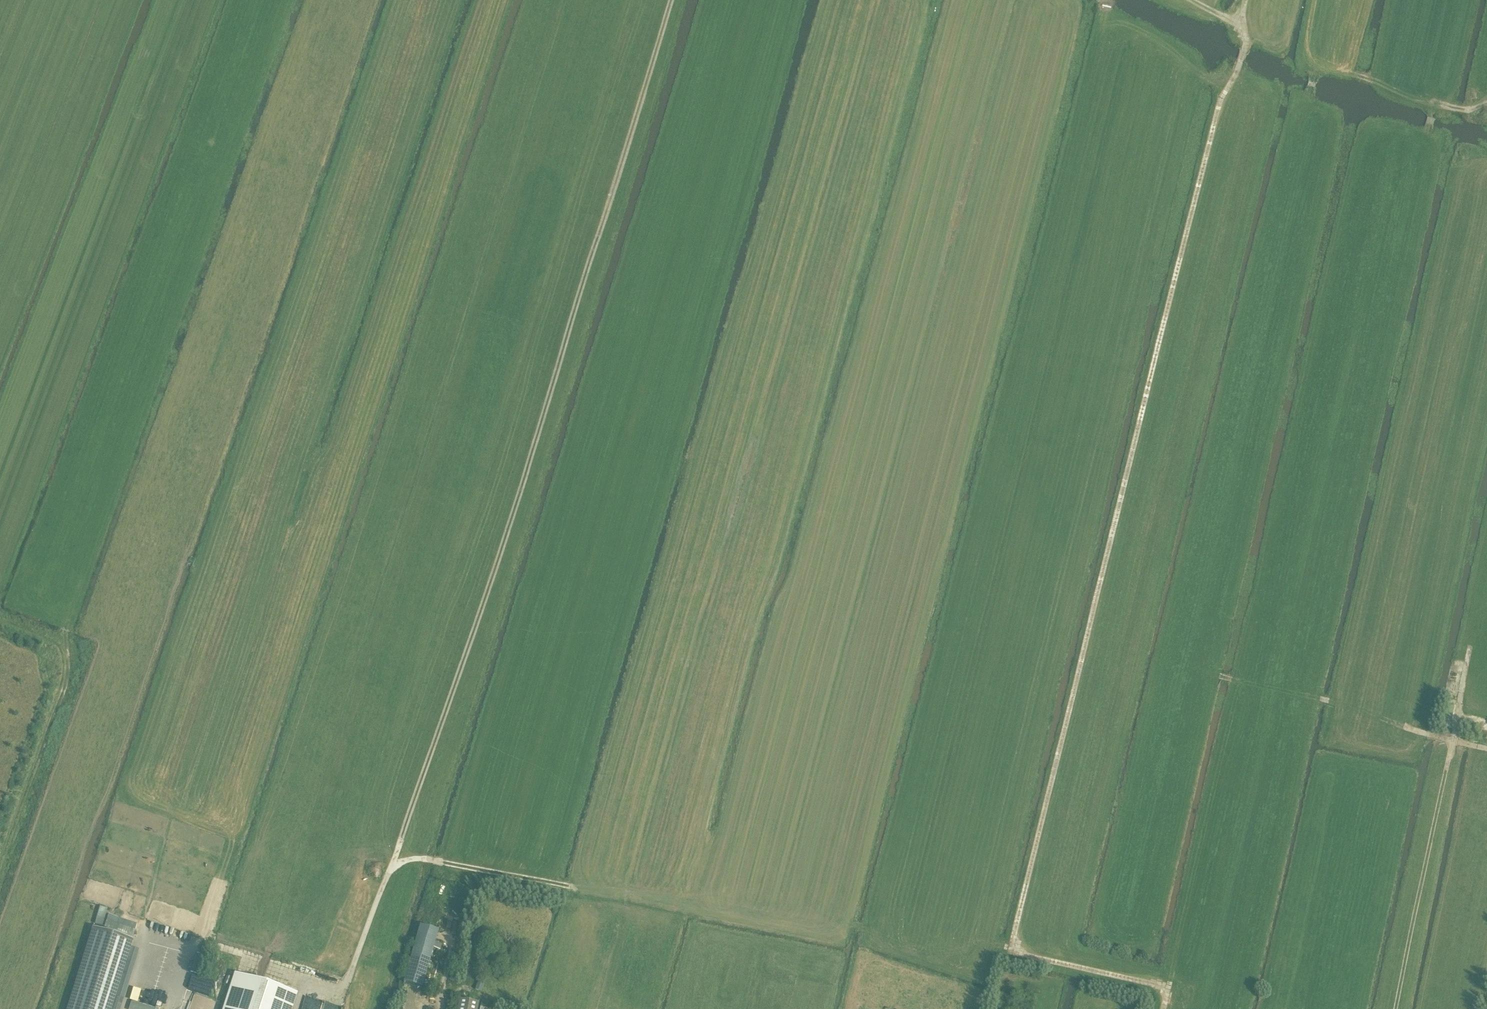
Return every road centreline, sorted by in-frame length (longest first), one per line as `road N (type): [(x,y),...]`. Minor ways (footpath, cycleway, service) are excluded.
road 1 (track): [(1245,0),(1240,65),(1222,95),(1181,249),(1013,942),(1021,953),(1170,986),(1164,1008)]
road 2 (track): [(391,869),(538,439),(670,0)]
road 3 (track): [(1396,1008),(1471,647),(1486,626)]
road 4 (track): [(1221,600),(1208,657),(1217,675),(1408,728)]
road 5 (track): [(337,1008),(391,869)]

